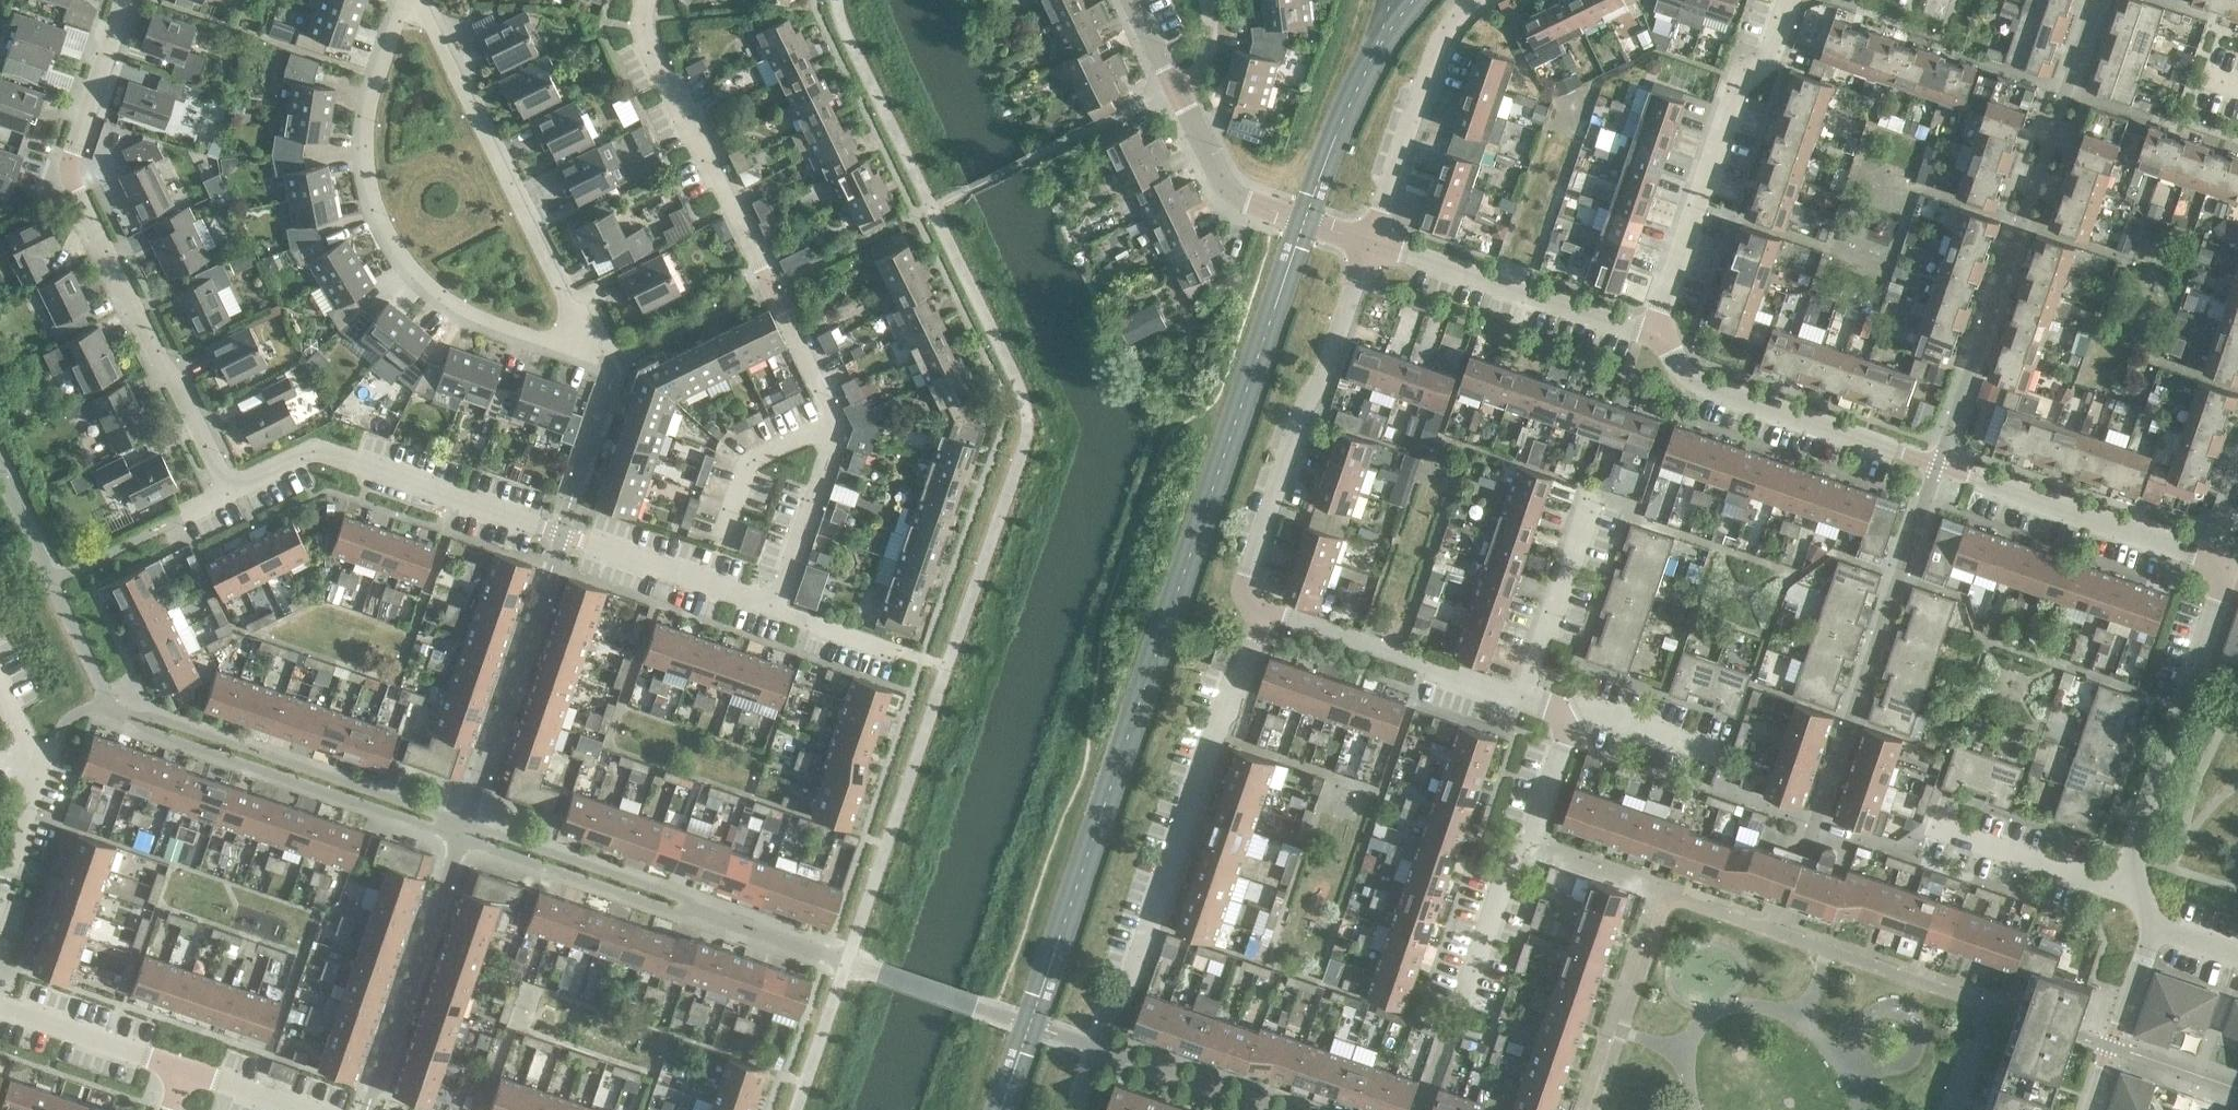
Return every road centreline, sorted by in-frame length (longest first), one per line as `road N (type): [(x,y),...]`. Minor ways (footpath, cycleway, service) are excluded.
road 1 (residential): [(783,606),(311,447),(233,484),(67,155),(119,0)]
road 2 (residential): [(423,0),(608,368),(530,344),(437,297),(400,260),(364,194),(370,73)]
road 3 (residential): [(783,606),(843,428),(641,20),(650,0)]
road 4 (residential): [(2227,567),(1694,390),(1651,336)]
road 5 (residential): [(1133,991),(1261,614)]
road 6 (residential): [(1261,614),(1245,594),(1294,436),(1337,347),(1371,246)]
road 7 (residential): [(2227,567),(2116,891),(2146,929)]
road 8 (residential): [(1651,336),(1743,75),(1776,48),(1791,0)]
road 9 (residential): [(1452,1020),(1509,863),(1532,846),(1567,740),(1552,710),(1526,699)]
road 10 (residential): [(1651,336),(1371,246)]
road 11 (residential): [(1526,699),(1261,614)]
road 12 (residential): [(1371,246),(1441,57),(1492,0)]
road 13 (residential): [(1371,246),(1224,191),(1178,90)]
road 14 (residential): [(1596,488),(1526,699)]
road 15 (residential): [(180,1071),(0,1007)]
road 16 (residential): [(2146,929),(2092,1109)]
road 17 (residential): [(943,660),(783,606)]
road 18 (residential): [(48,764),(0,891)]
road 19 (residential): [(295,1109),(180,1071)]

